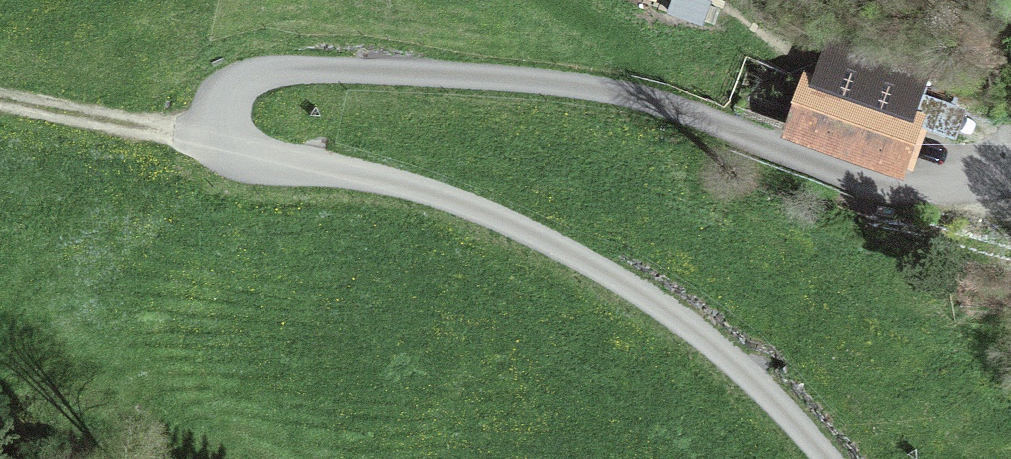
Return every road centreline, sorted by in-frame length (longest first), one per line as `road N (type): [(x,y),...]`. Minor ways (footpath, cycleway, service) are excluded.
road 1 (track): [(822,458),(691,335),(616,282),(446,199),(246,153),(230,139),(226,108),(254,77),(280,69),(505,78),(602,90),(689,114),(860,184),(955,191),(1010,184)]
road 2 (track): [(0,97),(225,124)]

